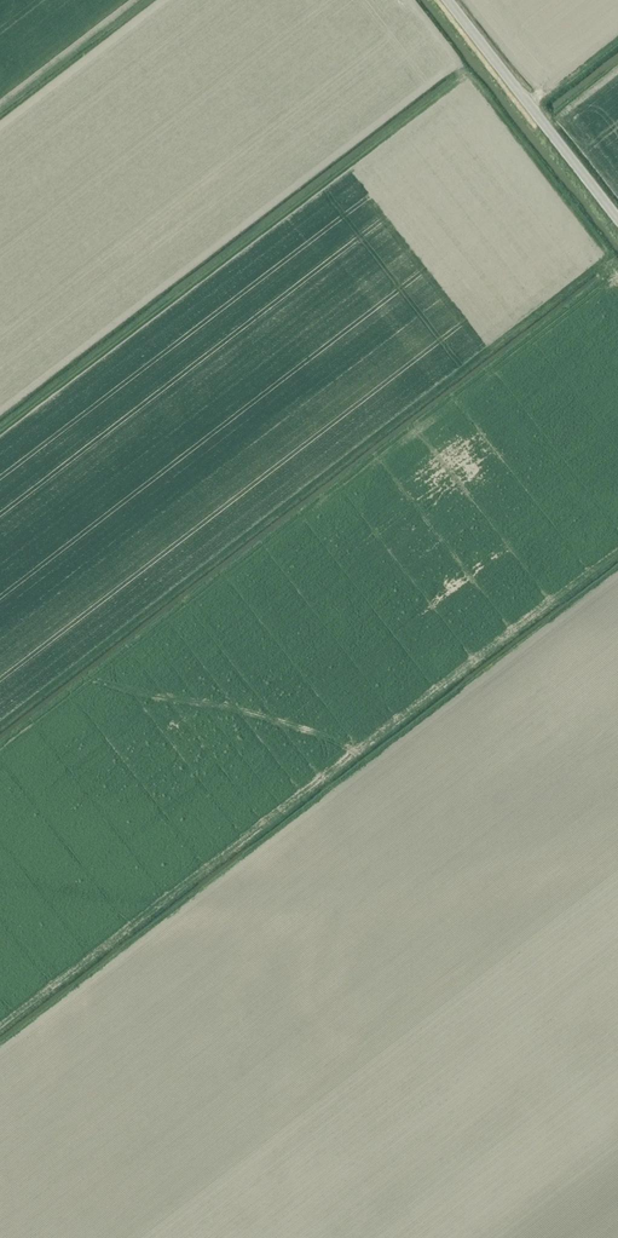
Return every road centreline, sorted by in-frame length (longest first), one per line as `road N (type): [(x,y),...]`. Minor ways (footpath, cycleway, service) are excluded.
road 1 (unclassified): [(617,224),(445,0)]

